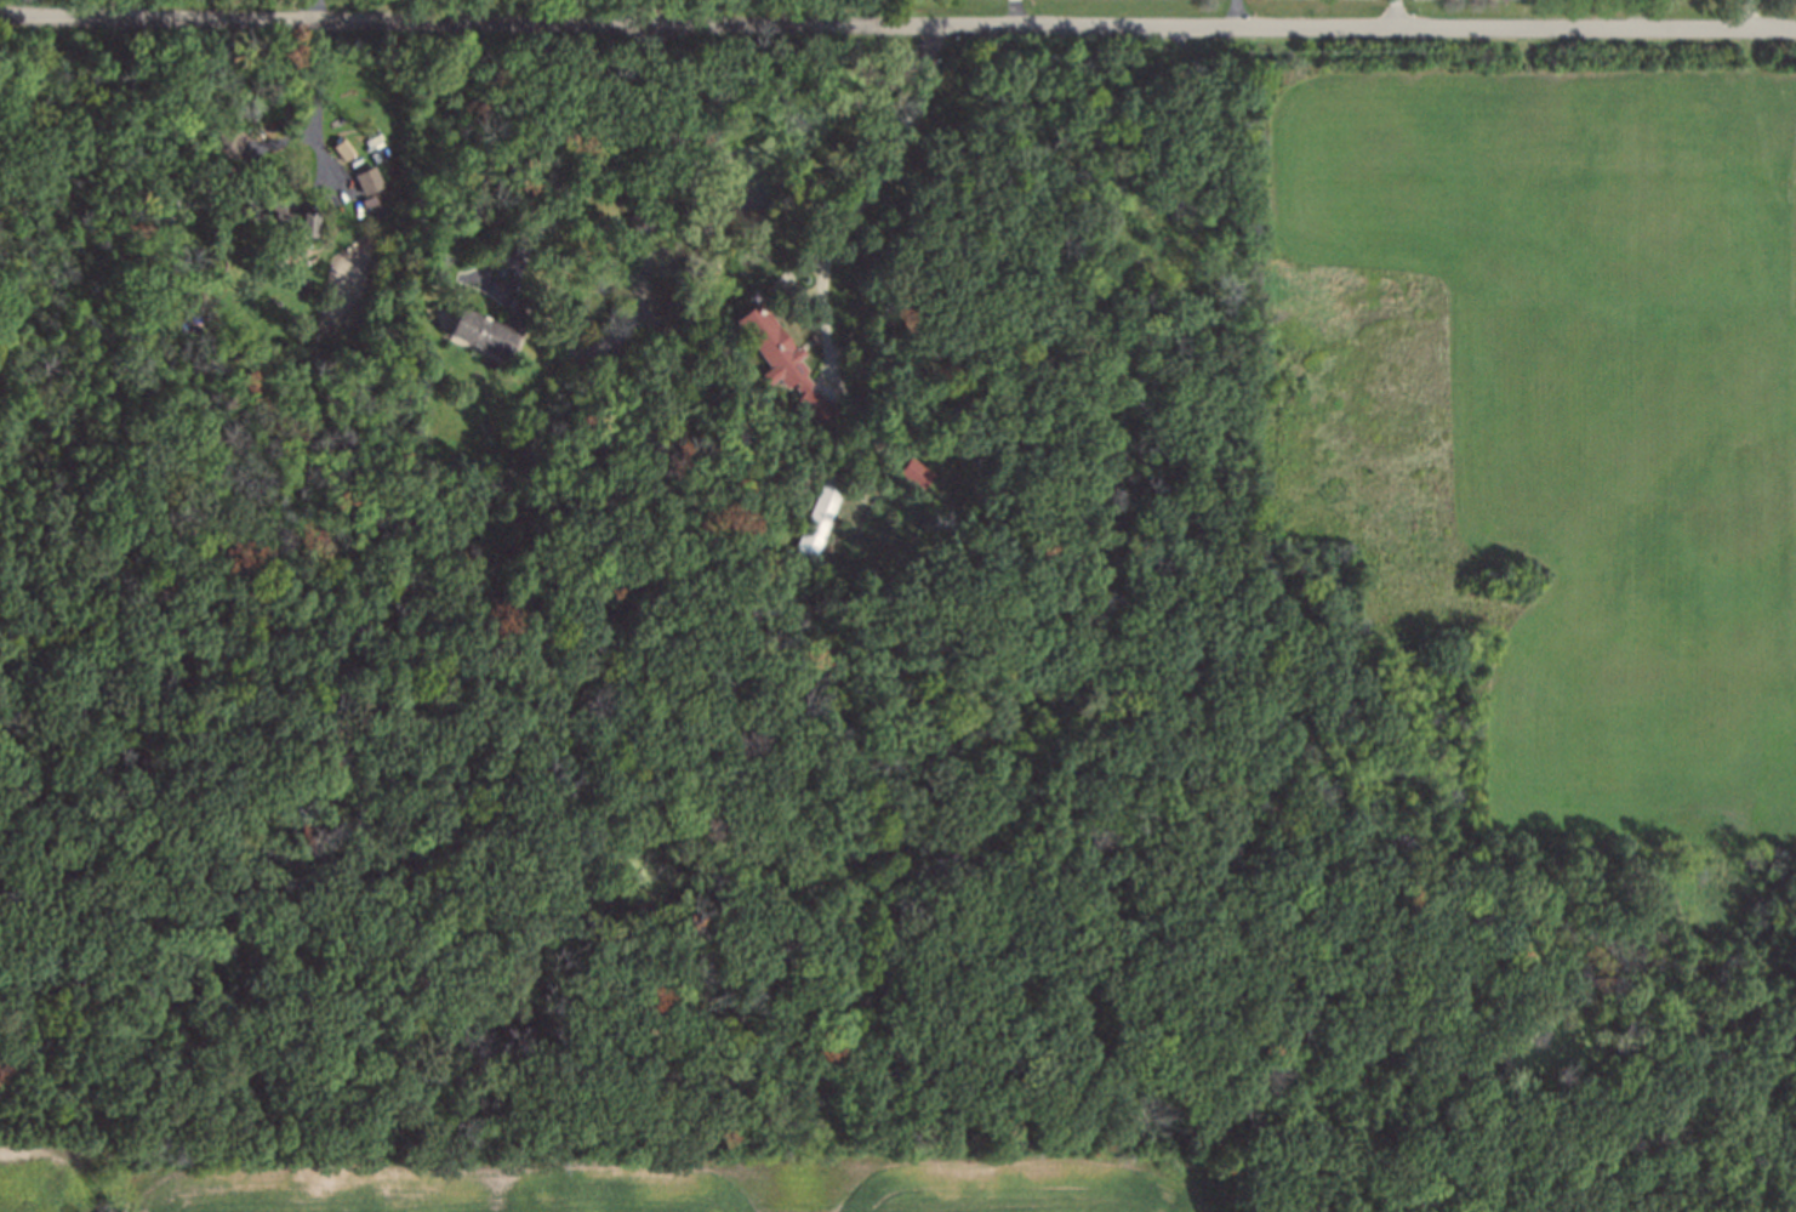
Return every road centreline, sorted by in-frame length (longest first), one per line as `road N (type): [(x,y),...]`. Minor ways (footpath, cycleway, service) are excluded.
road 1 (residential): [(0,16),(1795,29)]

